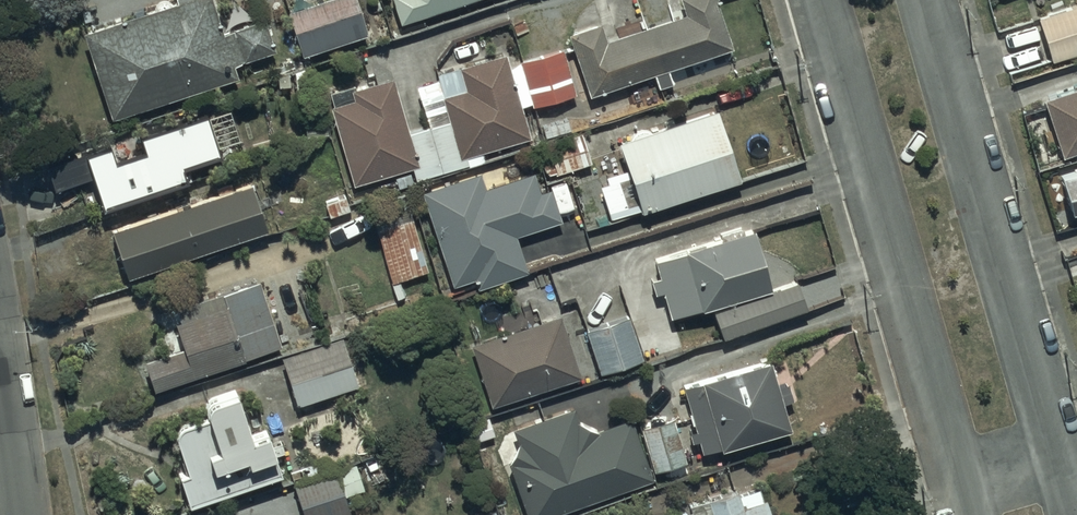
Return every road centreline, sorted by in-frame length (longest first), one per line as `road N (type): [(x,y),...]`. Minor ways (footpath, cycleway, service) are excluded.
road 1 (residential): [(925,0),(1074,514)]
road 2 (residential): [(965,514),(817,0)]

